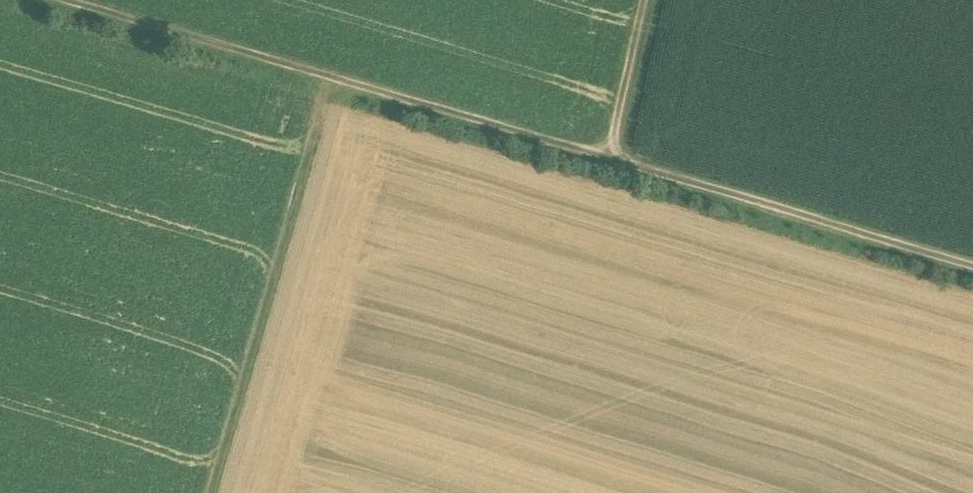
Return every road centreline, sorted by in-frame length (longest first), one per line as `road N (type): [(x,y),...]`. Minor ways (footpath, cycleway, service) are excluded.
road 1 (track): [(65,0),(972,267)]
road 2 (track): [(330,77),(211,492)]
road 3 (track): [(641,0),(606,160)]

